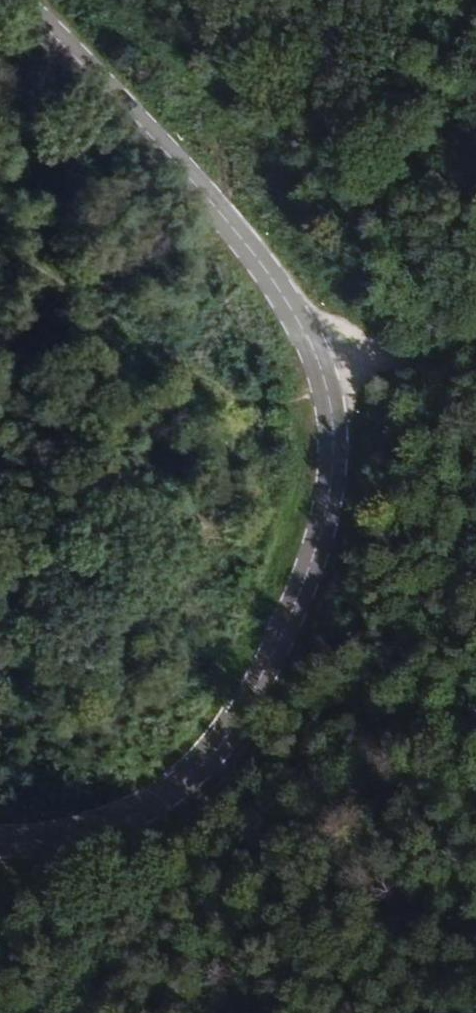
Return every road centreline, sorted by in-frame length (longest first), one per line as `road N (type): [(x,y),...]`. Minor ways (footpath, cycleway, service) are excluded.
road 1 (tertiary): [(3,0),(212,209),(290,308),(325,386),(333,473),(314,553),(218,761),(101,844),(0,851)]
road 2 (track): [(0,220),(275,404),(325,386)]
road 3 (track): [(325,386),(386,368),(475,359)]

